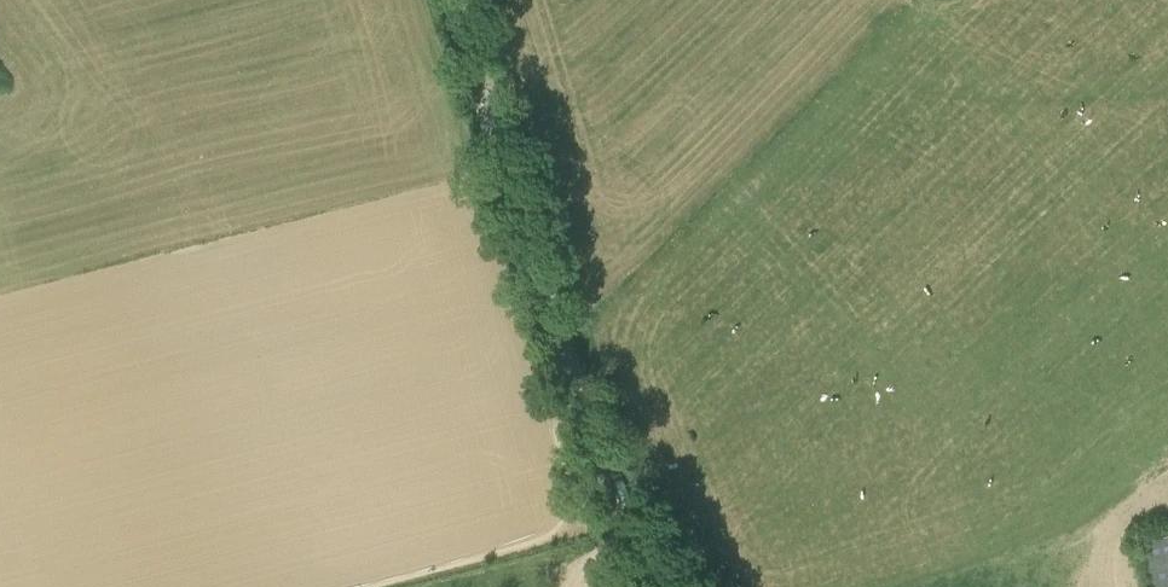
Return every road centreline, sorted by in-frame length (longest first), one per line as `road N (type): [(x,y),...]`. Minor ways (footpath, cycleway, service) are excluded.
road 1 (tertiary): [(661,586),(580,402),(456,0)]

